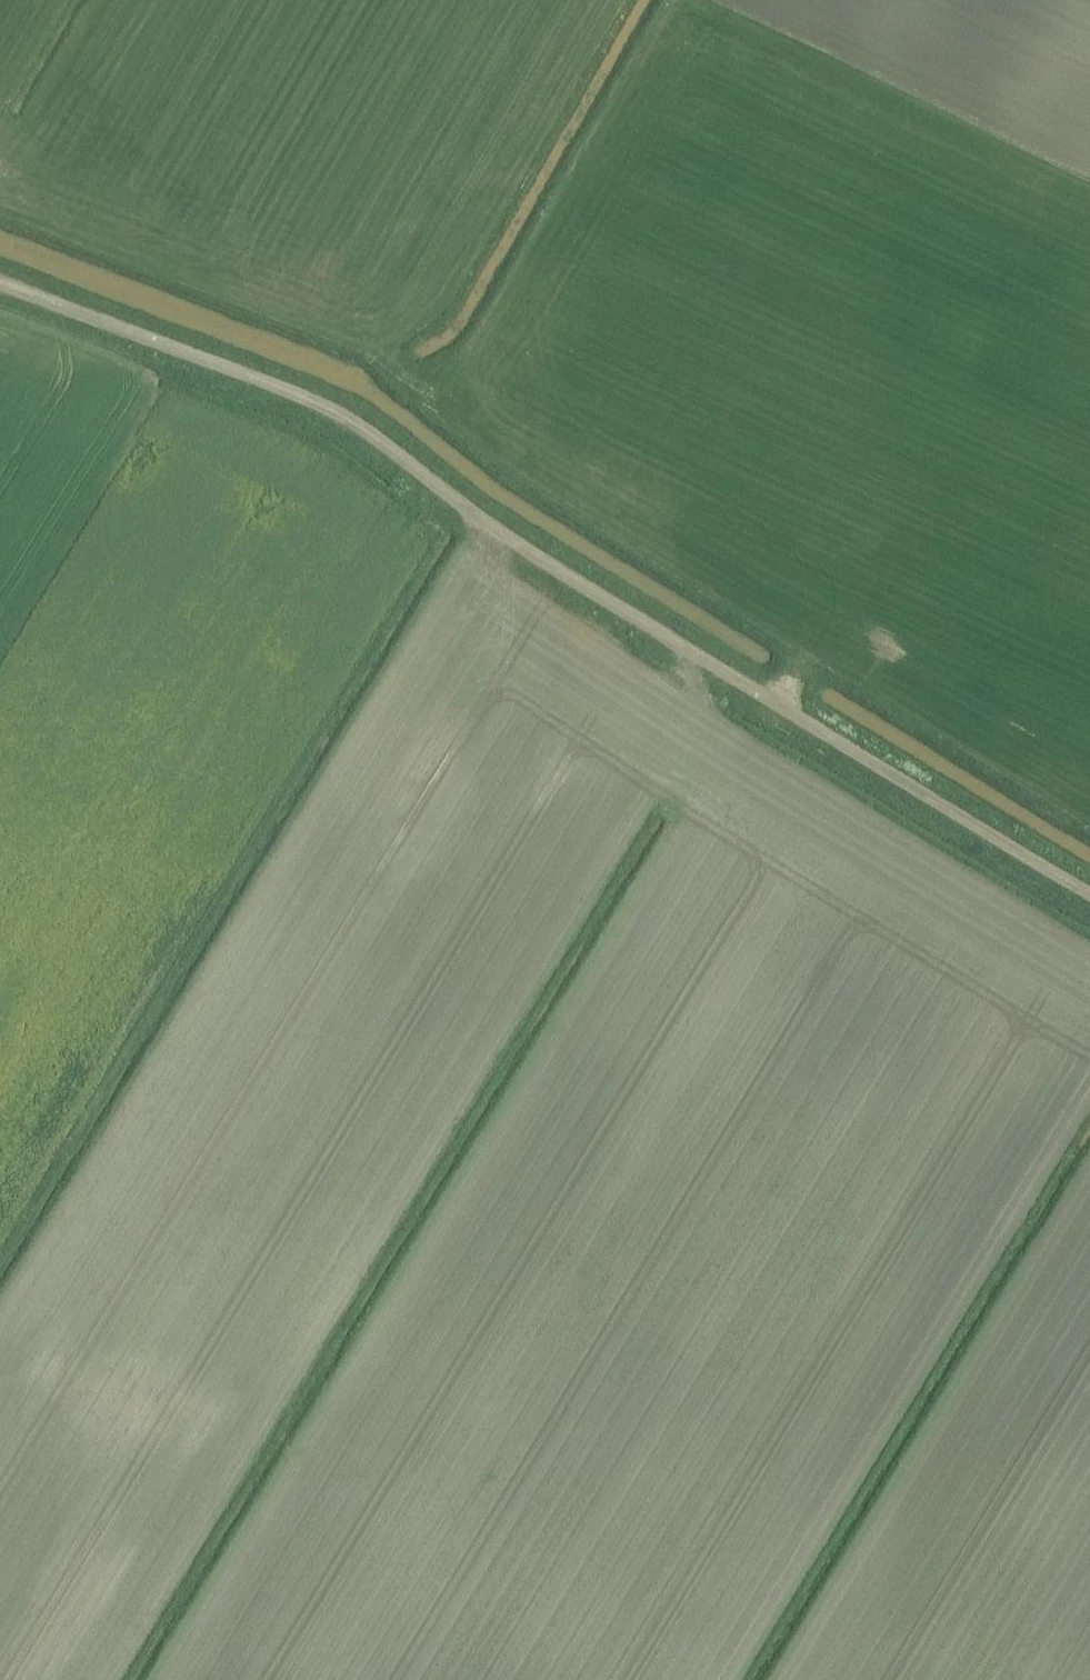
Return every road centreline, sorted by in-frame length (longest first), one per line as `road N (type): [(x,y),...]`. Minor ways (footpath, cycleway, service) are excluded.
road 1 (unclassified): [(1089,893),(480,517),(354,422),(304,395),(0,283)]

